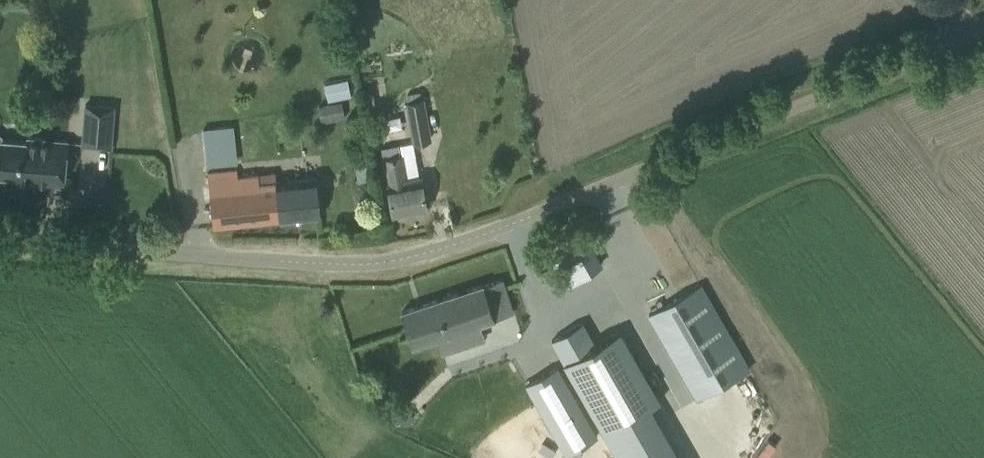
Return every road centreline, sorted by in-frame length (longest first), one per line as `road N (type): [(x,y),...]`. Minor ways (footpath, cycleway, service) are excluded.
road 1 (unclassified): [(0,232),(273,267),(376,262),(477,235),(983,25)]

